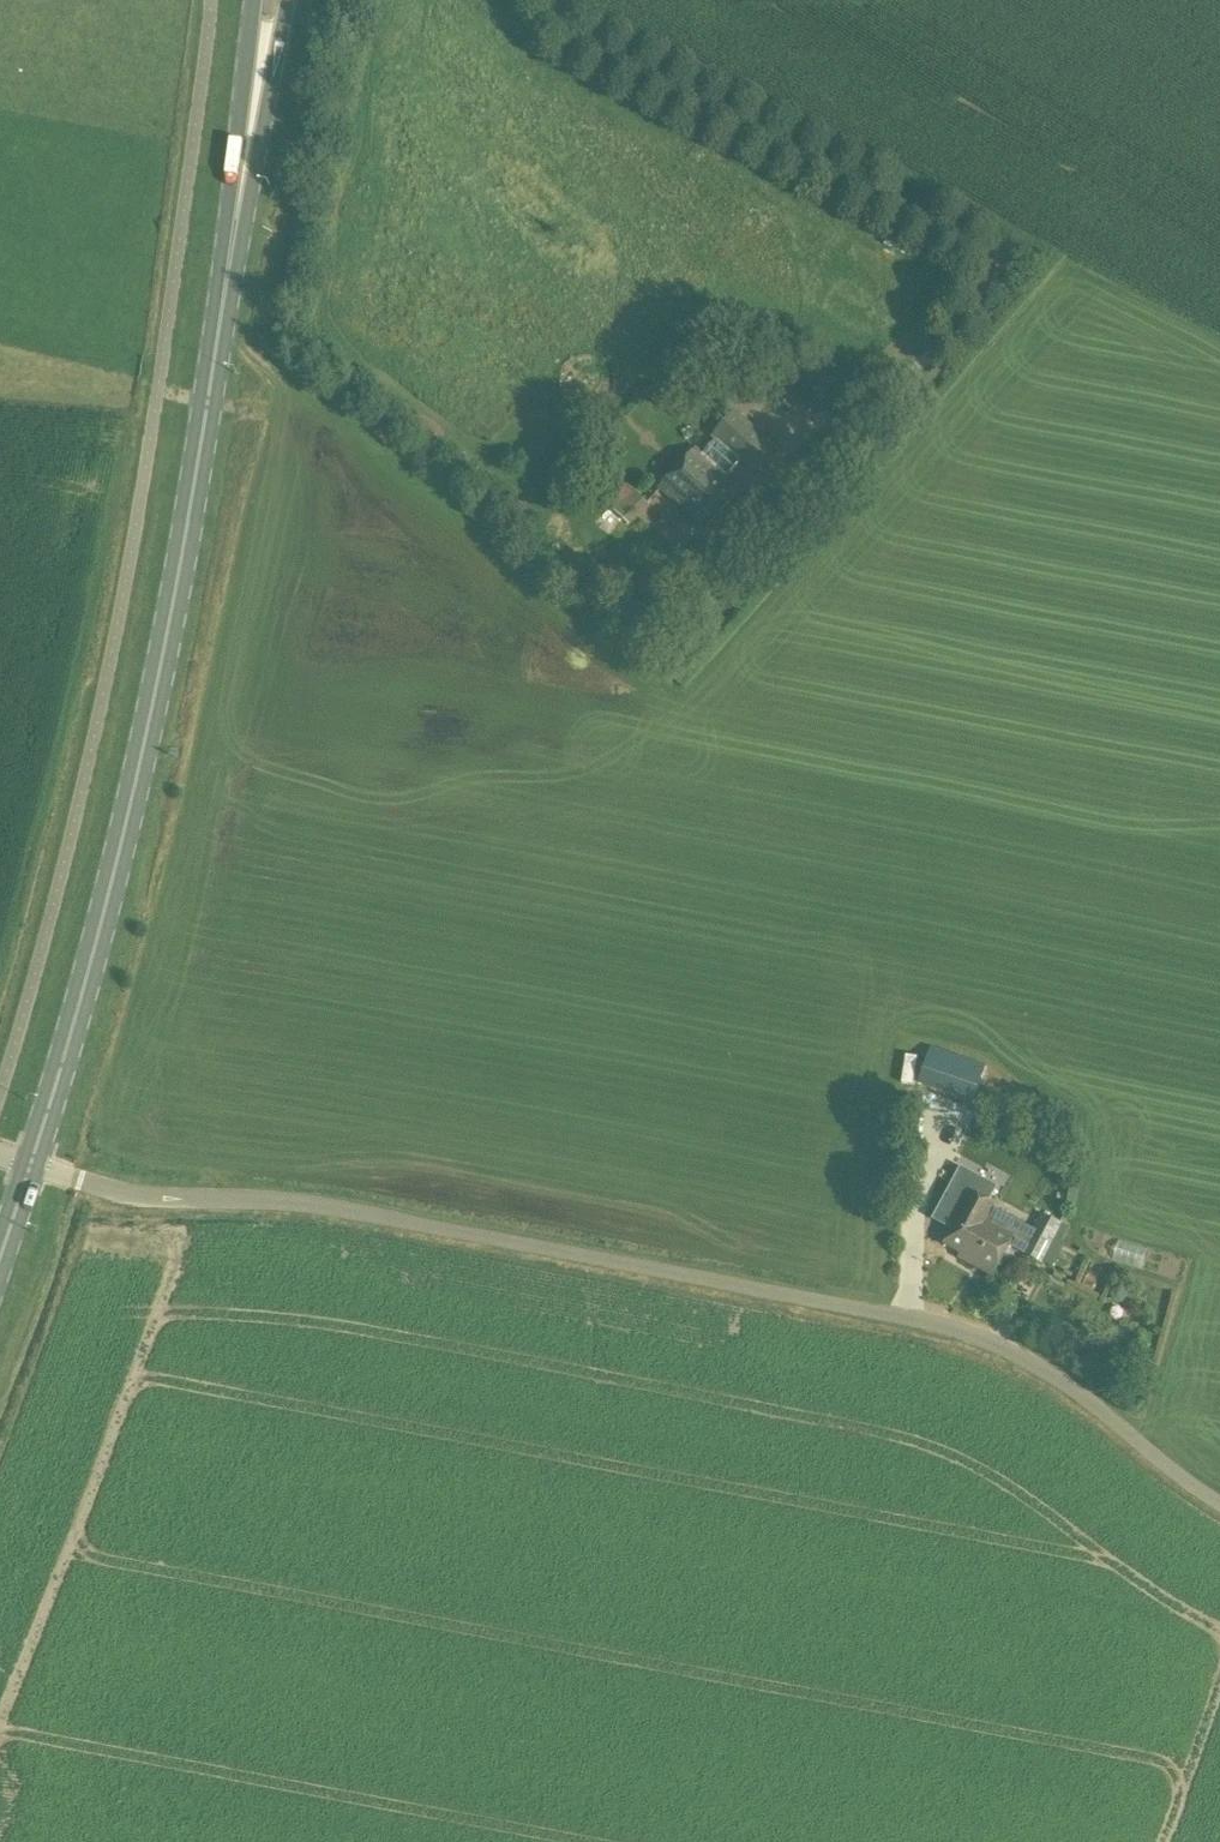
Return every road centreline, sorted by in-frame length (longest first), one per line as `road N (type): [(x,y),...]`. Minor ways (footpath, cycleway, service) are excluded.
road 1 (unclassified): [(1219,1509),(1018,1359),(940,1327),(305,1205),(142,1202),(33,1170)]
road 2 (primary): [(33,1170),(90,977),(186,550),(276,0)]
road 3 (track): [(553,0),(583,50),(981,251),(990,285),(933,356),(822,423)]

